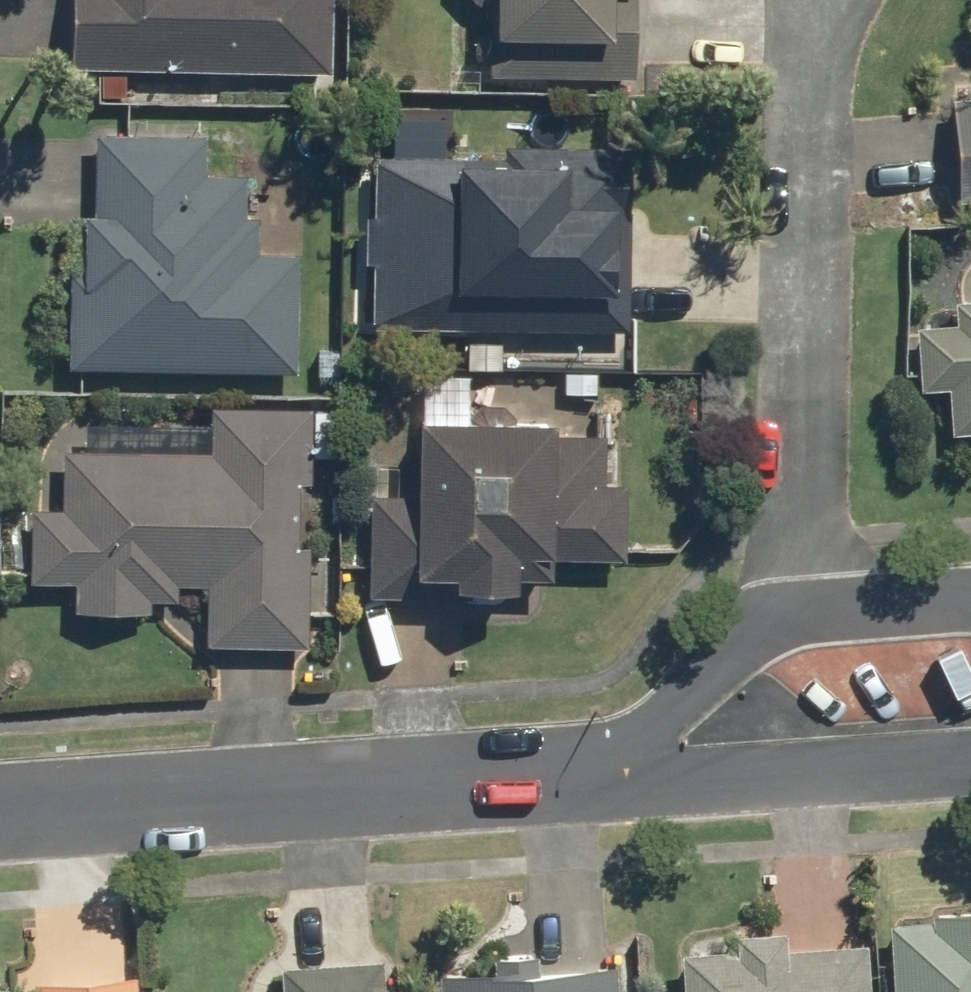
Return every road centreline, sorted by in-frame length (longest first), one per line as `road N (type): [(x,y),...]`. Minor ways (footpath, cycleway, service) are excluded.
road 1 (residential): [(0,814),(606,769)]
road 2 (residential): [(606,769),(747,616),(802,601),(970,591)]
road 3 (residential): [(970,759),(708,777)]

